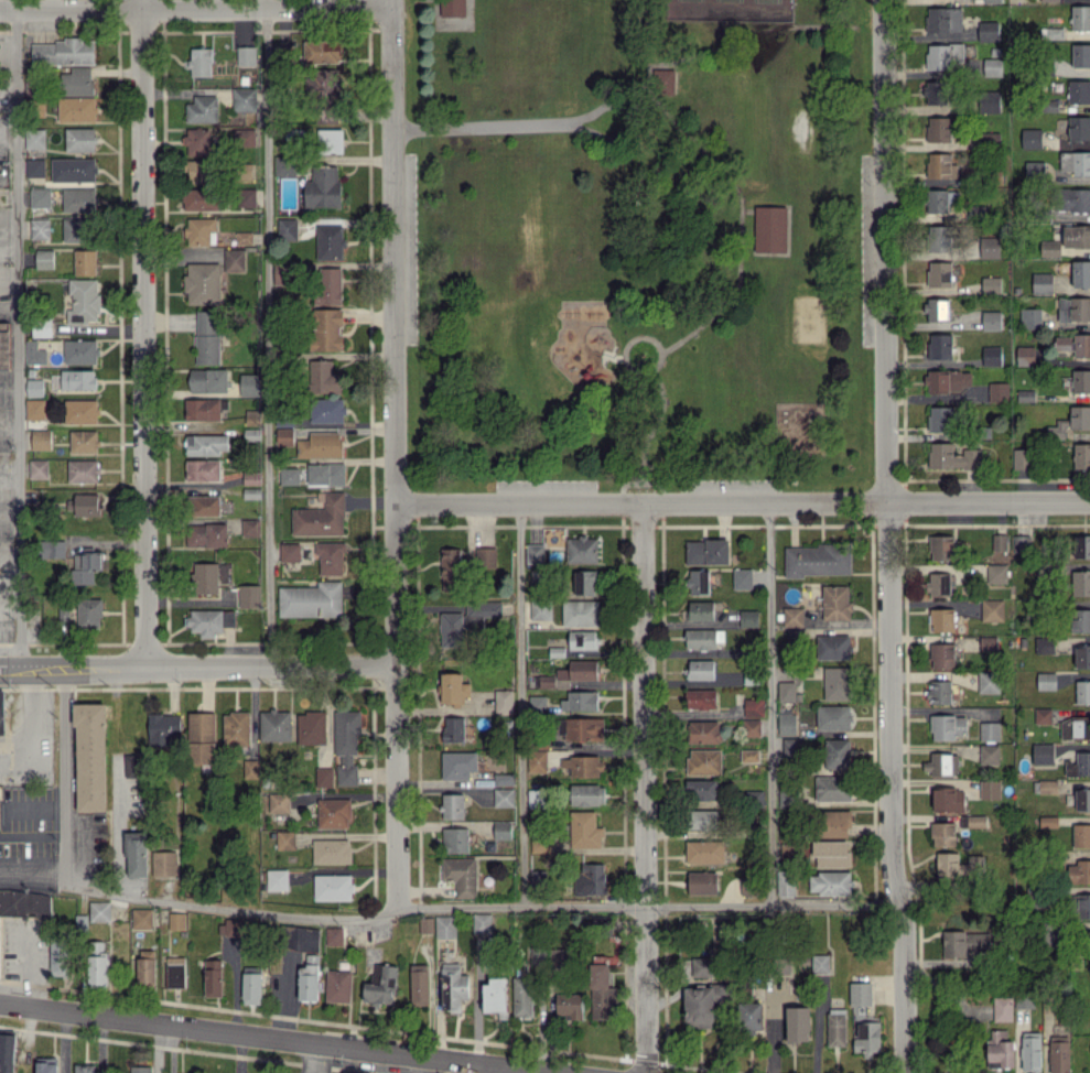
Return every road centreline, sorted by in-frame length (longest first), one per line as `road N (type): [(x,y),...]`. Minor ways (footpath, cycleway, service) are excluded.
road 1 (residential): [(904,1072),(903,918),(891,836),(883,0)]
road 2 (residential): [(390,0),(397,910)]
road 3 (residential): [(397,502),(1089,498)]
road 4 (residential): [(140,0),(145,668)]
road 5 (residential): [(643,501),(645,1072)]
road 6 (residential): [(0,1005),(559,1072)]
road 7 (tertiary): [(396,668),(0,668)]
road 8 (residential): [(0,8),(390,7)]

